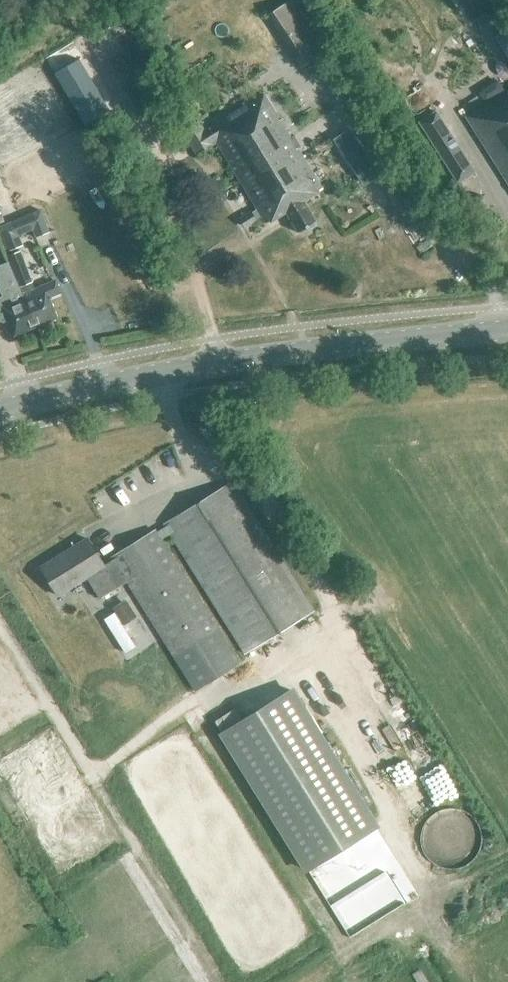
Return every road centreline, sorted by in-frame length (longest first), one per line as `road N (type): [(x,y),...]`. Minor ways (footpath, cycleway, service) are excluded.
road 1 (primary): [(0,409),(220,362),(507,329)]

